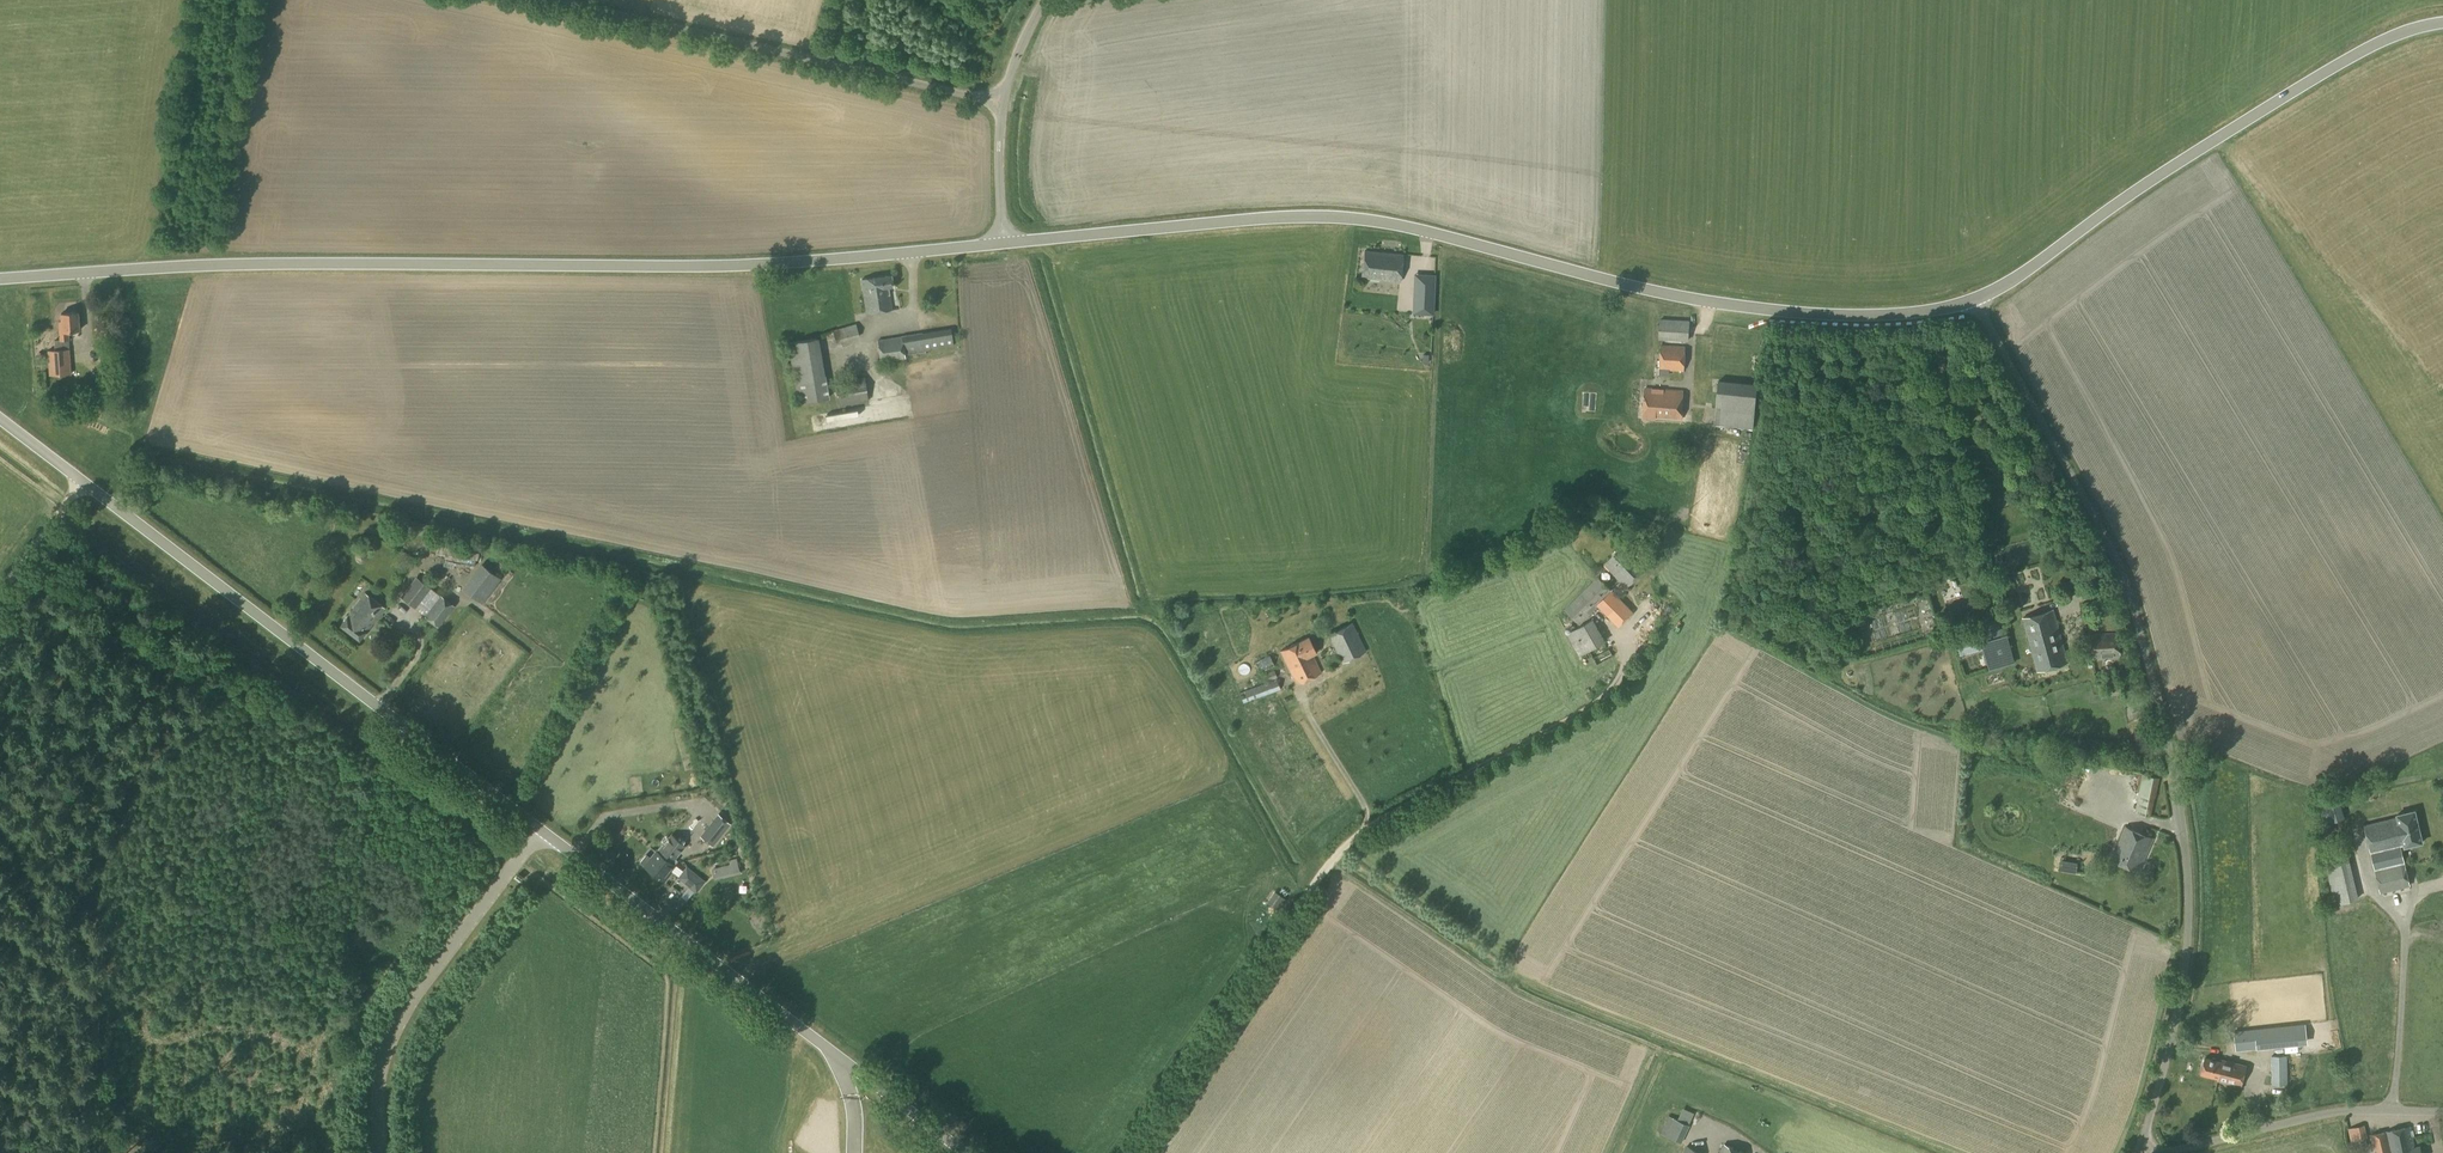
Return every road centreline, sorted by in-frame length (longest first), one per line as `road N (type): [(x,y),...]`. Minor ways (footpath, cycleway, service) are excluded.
road 1 (tertiary): [(0,277),(311,263),(716,266),(1003,244)]
road 2 (tertiary): [(1975,299),(1869,315),(1760,308),(1653,291),(1353,218),(1269,218),(1003,244)]
road 3 (unclassified): [(2140,1149),(2169,1049),(2188,925),(2185,846),(2165,730),(2110,544),(1975,299)]
road 4 (track): [(1132,1152),(1347,847),(1592,713),(1615,691),(1629,659)]
road 5 (unclassified): [(543,833),(0,421)]
road 6 (tertiary): [(1975,299),(2293,92),(2371,47),(2442,23)]
road 7 (unclassified): [(965,1152),(543,833)]
road 8 (unclassified): [(1002,103),(562,0)]
road 9 (unclassified): [(373,1152),(371,1099),(383,1045),(543,833)]
road 10 (unclassified): [(2168,1152),(2333,1112),(2442,1110)]
road 11 (unclassified): [(1003,244),(1002,103)]
road 12 (track): [(0,598),(80,482)]
road 13 (track): [(1376,825),(1306,704)]

